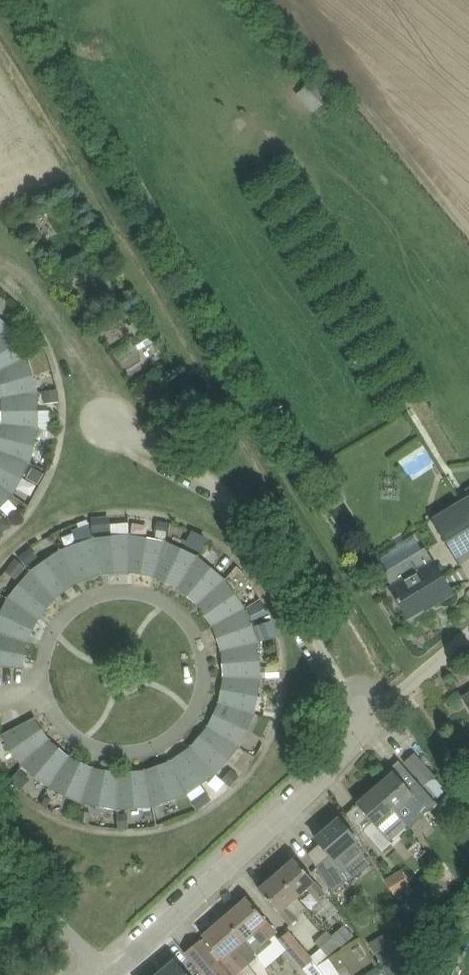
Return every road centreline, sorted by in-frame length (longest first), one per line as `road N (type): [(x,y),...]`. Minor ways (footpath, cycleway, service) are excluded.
road 1 (residential): [(108,974),(340,763),(360,709)]
road 2 (residential): [(107,974),(0,864)]

